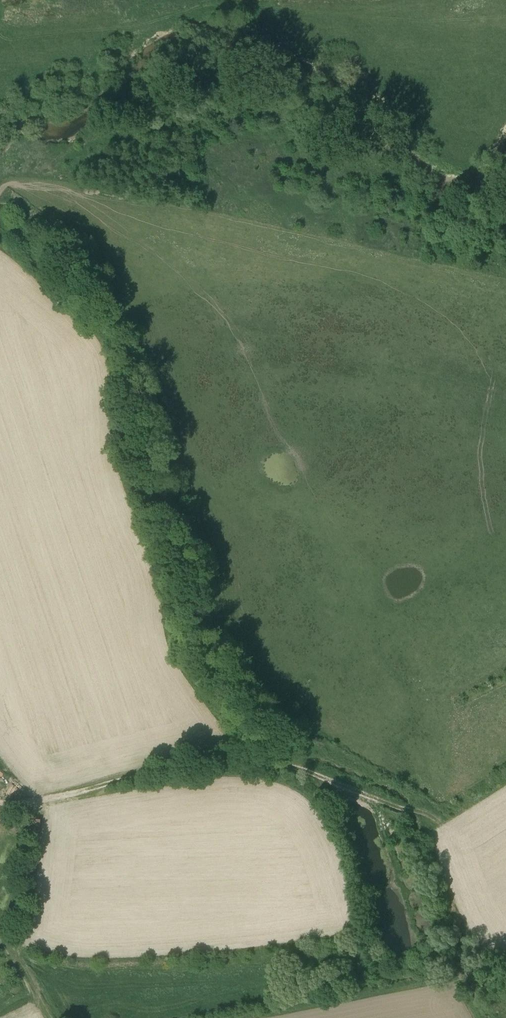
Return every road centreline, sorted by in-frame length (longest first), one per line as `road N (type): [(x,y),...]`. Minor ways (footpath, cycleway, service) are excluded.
road 1 (track): [(442,831),(304,769),(243,759),(159,771),(3,813)]

